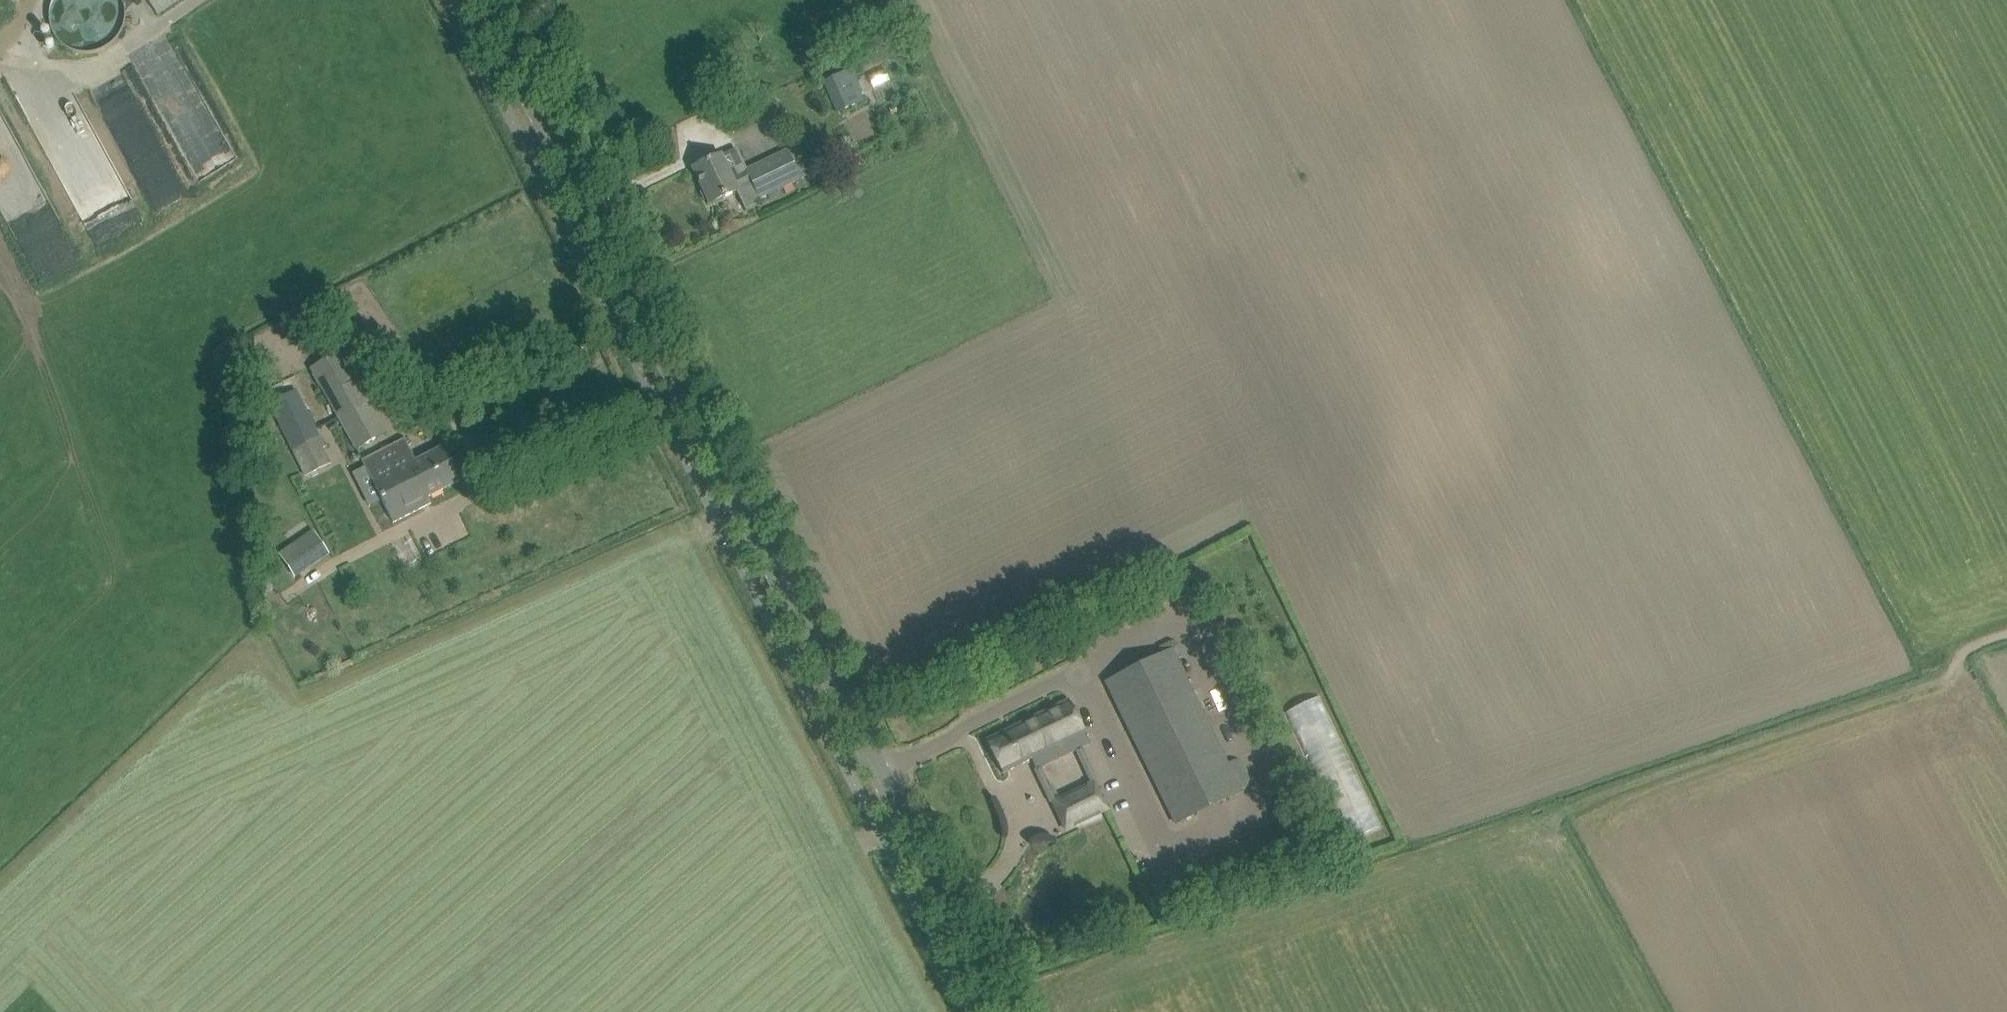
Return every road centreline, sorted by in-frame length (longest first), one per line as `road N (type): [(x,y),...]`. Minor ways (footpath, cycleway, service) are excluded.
road 1 (tertiary): [(1004,1011),(482,0)]

